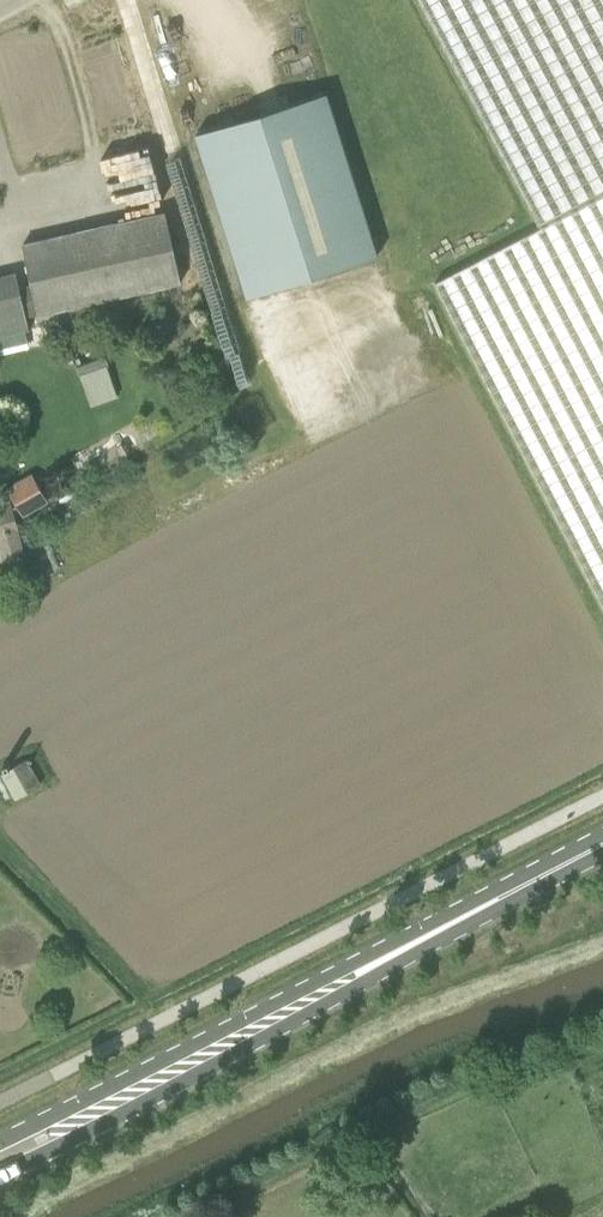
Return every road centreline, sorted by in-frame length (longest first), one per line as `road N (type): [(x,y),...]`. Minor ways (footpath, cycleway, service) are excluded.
road 1 (primary): [(104,1109),(602,845)]
road 2 (primary): [(0,1175),(55,1147),(104,1109)]

